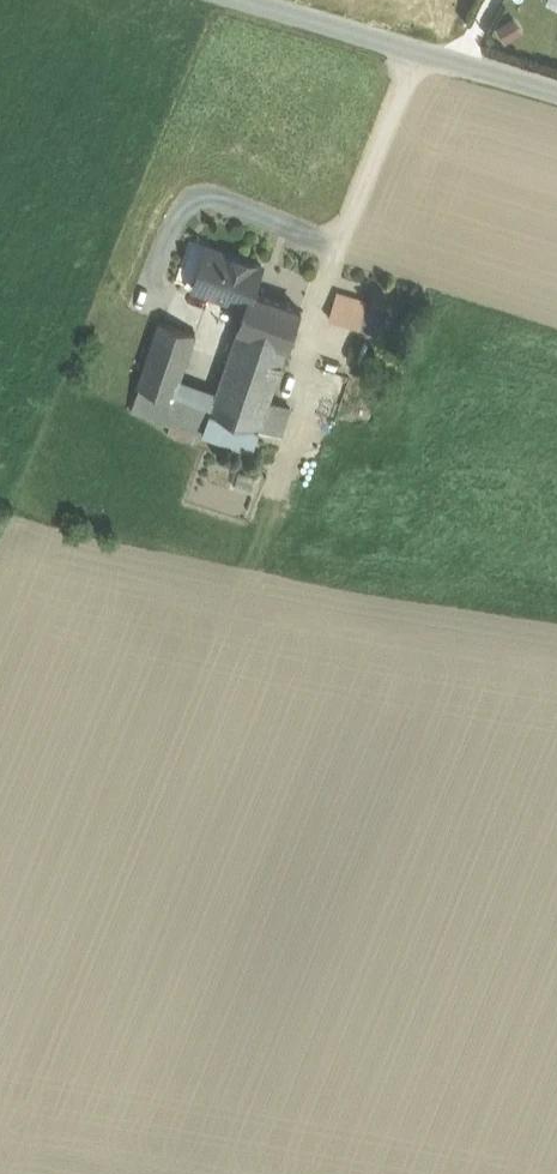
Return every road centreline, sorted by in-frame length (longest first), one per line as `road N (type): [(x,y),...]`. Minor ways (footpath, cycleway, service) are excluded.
road 1 (unclassified): [(243,0),(556,93)]

